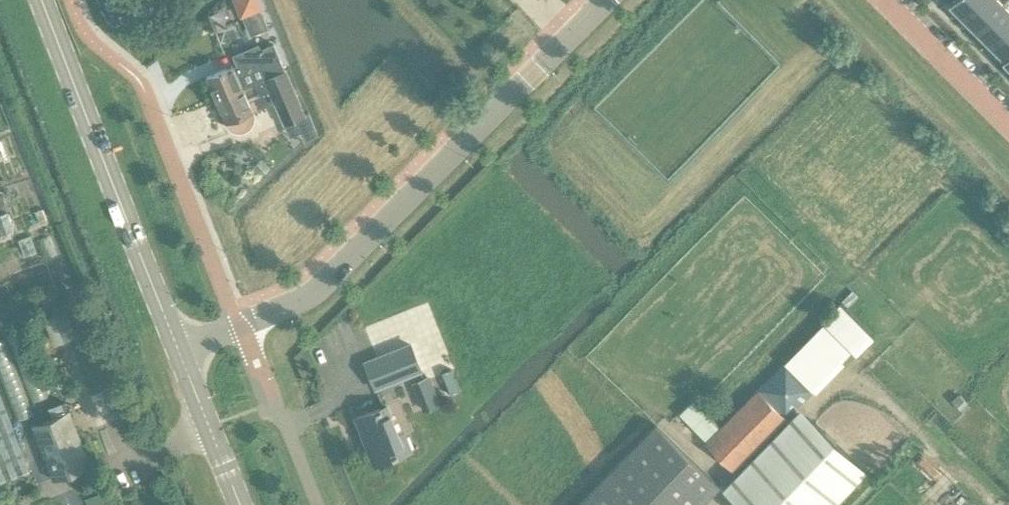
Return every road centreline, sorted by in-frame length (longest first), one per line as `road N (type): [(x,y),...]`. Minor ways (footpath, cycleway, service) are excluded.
road 1 (tertiary): [(240,327),(314,292),(608,0)]
road 2 (secondary): [(178,350),(42,0)]
road 3 (residential): [(240,327),(145,91)]
road 4 (residential): [(318,504),(240,327)]
road 5 (residential): [(884,0),(1008,126)]
road 6 (secondary): [(241,504),(178,350)]

